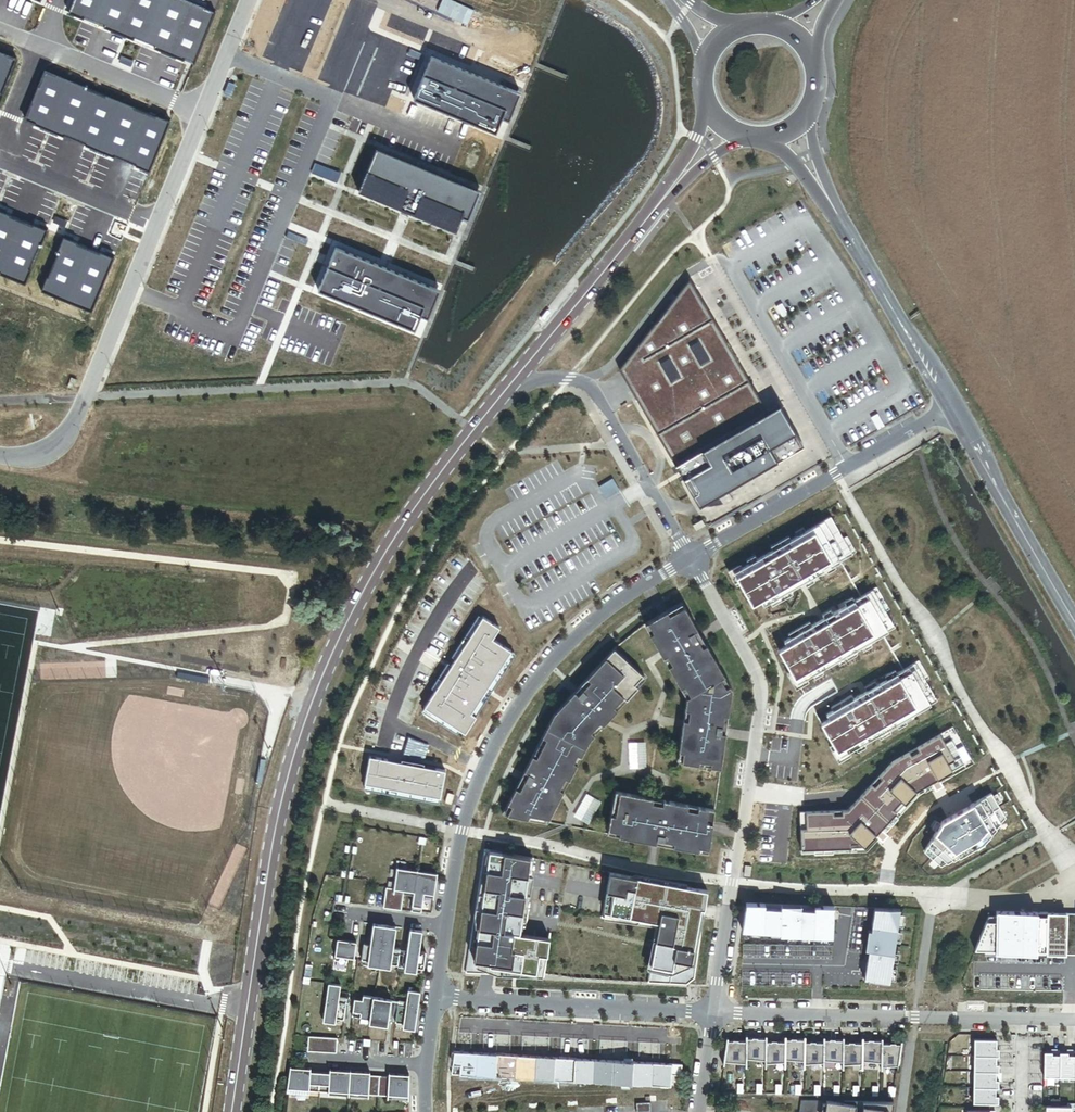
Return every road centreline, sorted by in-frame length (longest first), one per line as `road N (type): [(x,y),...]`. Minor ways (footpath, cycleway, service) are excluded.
road 1 (primary): [(233,1111),(278,817),(313,697),(382,555),(512,382)]
road 2 (residential): [(691,559),(592,623),(535,680),(495,744),(463,831),(435,996)]
road 3 (unclassified): [(250,0),(84,400)]
road 4 (residential): [(713,1015),(1074,1020)]
road 5 (residential): [(691,559),(761,685),(732,885)]
road 6 (unclassified): [(952,405),(691,559)]
road 7 (residential): [(512,382),(571,377),(592,387),(691,559)]
road 8 (residential): [(435,996),(713,1015)]
road 9 (primary): [(512,382),(676,182)]
road 10 (secondary): [(952,405),(1074,623)]
road 11 (secondary): [(829,201),(952,405)]
road 12 (residential): [(732,885),(713,1015)]

